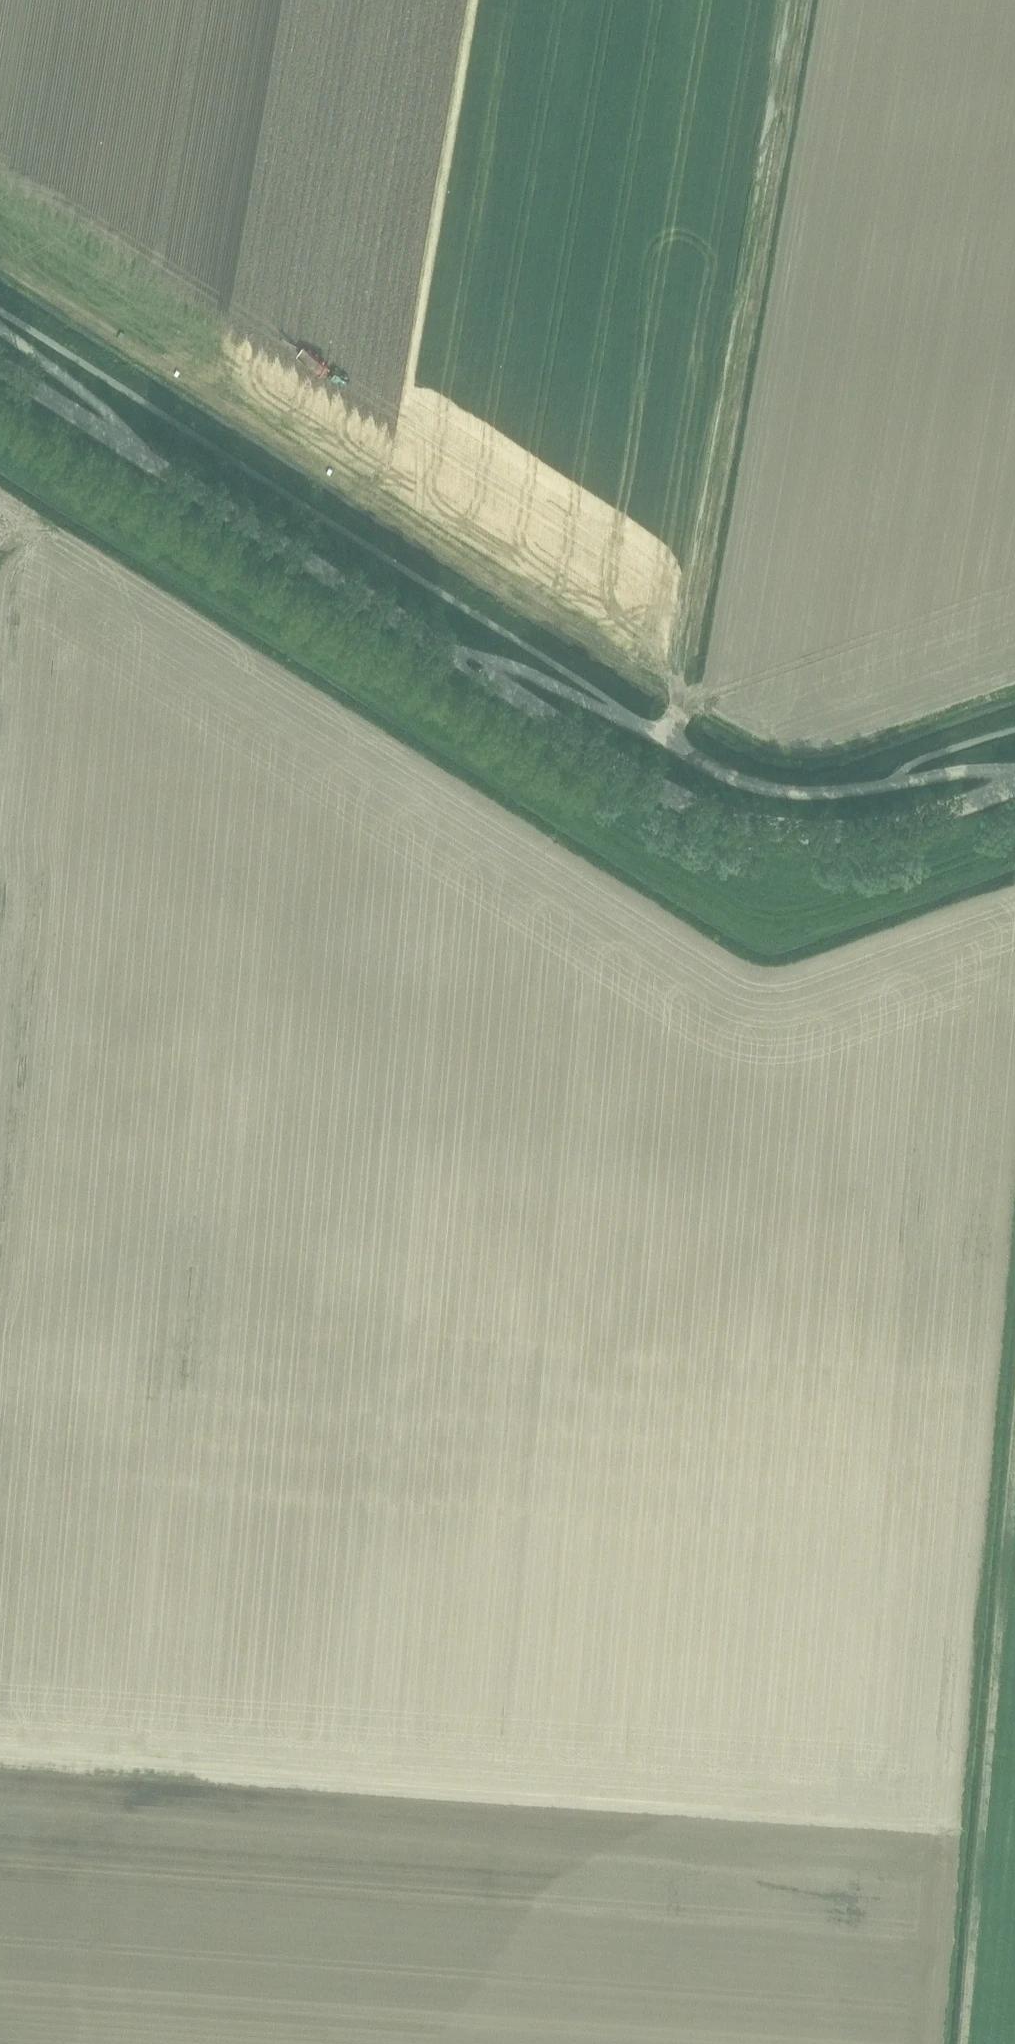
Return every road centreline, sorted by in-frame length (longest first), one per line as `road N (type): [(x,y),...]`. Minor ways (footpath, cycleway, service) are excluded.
road 1 (tertiary): [(0,360),(669,799),(742,823),(859,831),(1014,786)]
road 2 (track): [(663,737),(680,703),(799,0)]

